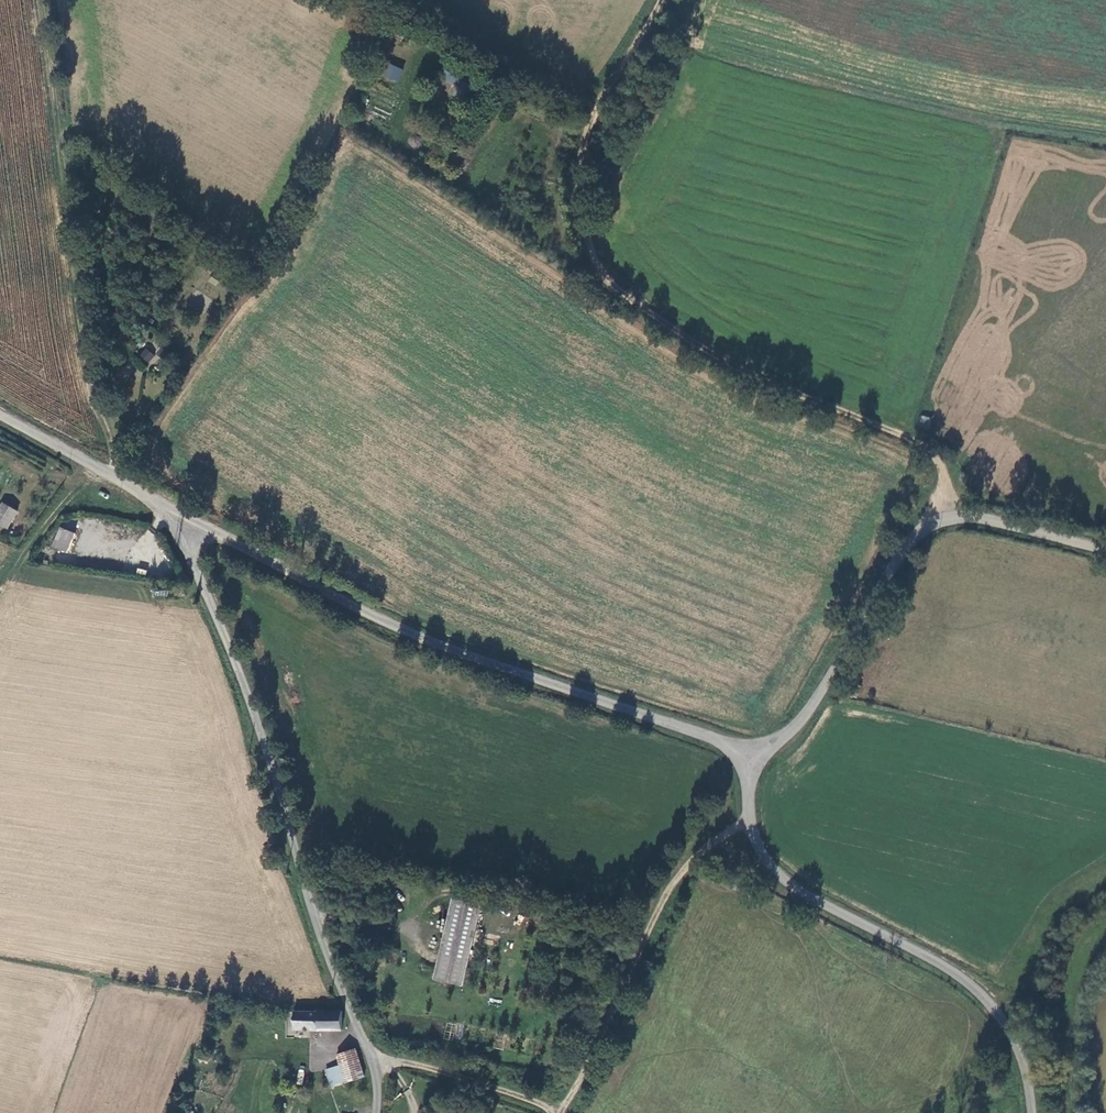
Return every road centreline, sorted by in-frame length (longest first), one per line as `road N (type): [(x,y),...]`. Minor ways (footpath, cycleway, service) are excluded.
road 1 (unclassified): [(178,514),(243,687),(333,974),(375,1059),(377,1112)]
road 2 (unclassified): [(748,751),(408,631),(178,514)]
road 3 (track): [(952,517),(934,457),(896,429),(731,368),(595,265),(581,226),(577,173),(586,124)]
road 4 (unclassified): [(1031,1112),(1025,1061),(980,990),(828,910),(766,863),(748,814),(748,751)]
road 5 (track): [(116,478),(59,235),(33,0)]
road 6 (unclassified): [(748,751),(775,745),(799,724),(922,526),(992,519),(1105,548)]
road 7 (track): [(748,814),(669,888),(560,1111)]
road 8 (unclassified): [(178,514),(0,414)]
road 9 (track): [(375,1059),(416,1062),(560,1111)]
road 10 (track): [(586,124),(656,0)]

